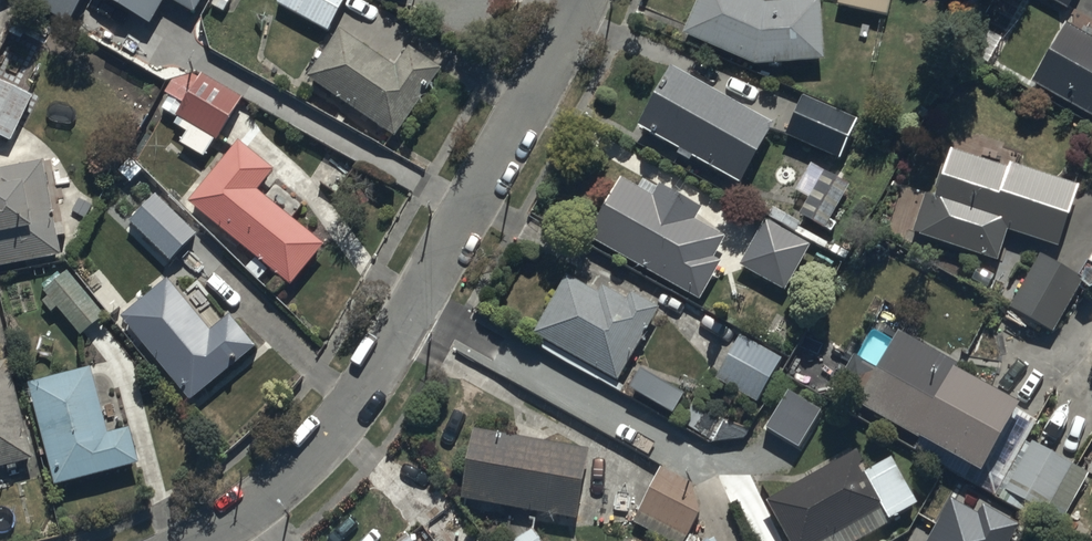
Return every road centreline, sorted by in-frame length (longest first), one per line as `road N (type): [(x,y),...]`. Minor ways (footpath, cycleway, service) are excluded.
road 1 (residential): [(582,0),(360,401),(259,503),(203,540)]

